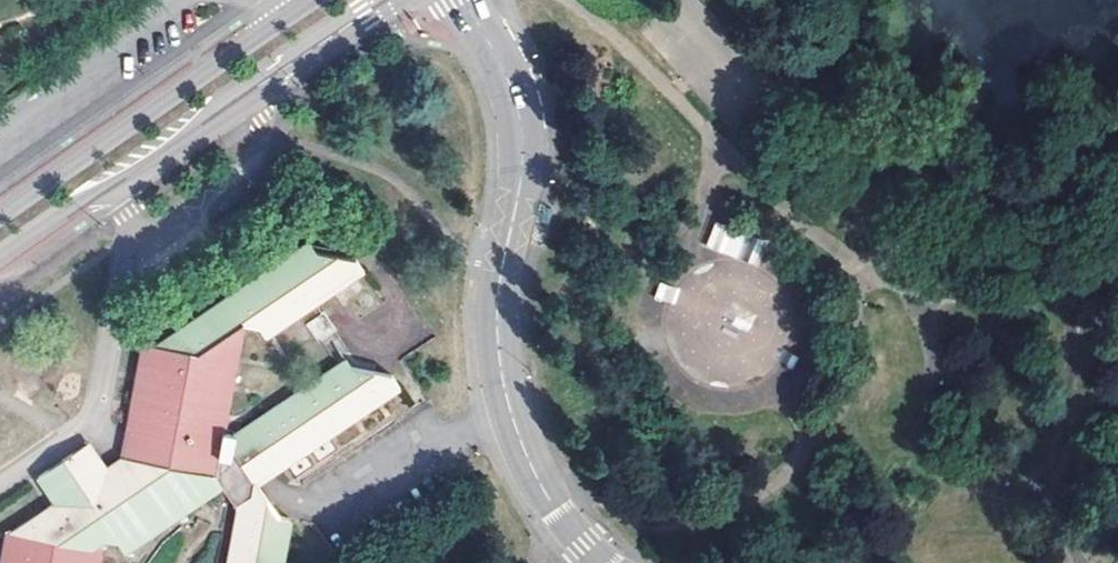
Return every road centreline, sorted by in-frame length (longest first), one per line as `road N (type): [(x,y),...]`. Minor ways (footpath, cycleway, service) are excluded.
road 1 (residential): [(603,562),(549,501),(504,387),(496,311),(519,189),(521,127),(507,77),(464,0)]
road 2 (secondary): [(0,255),(59,213),(154,163),(387,0)]
road 3 (secondary): [(309,0),(0,213)]

